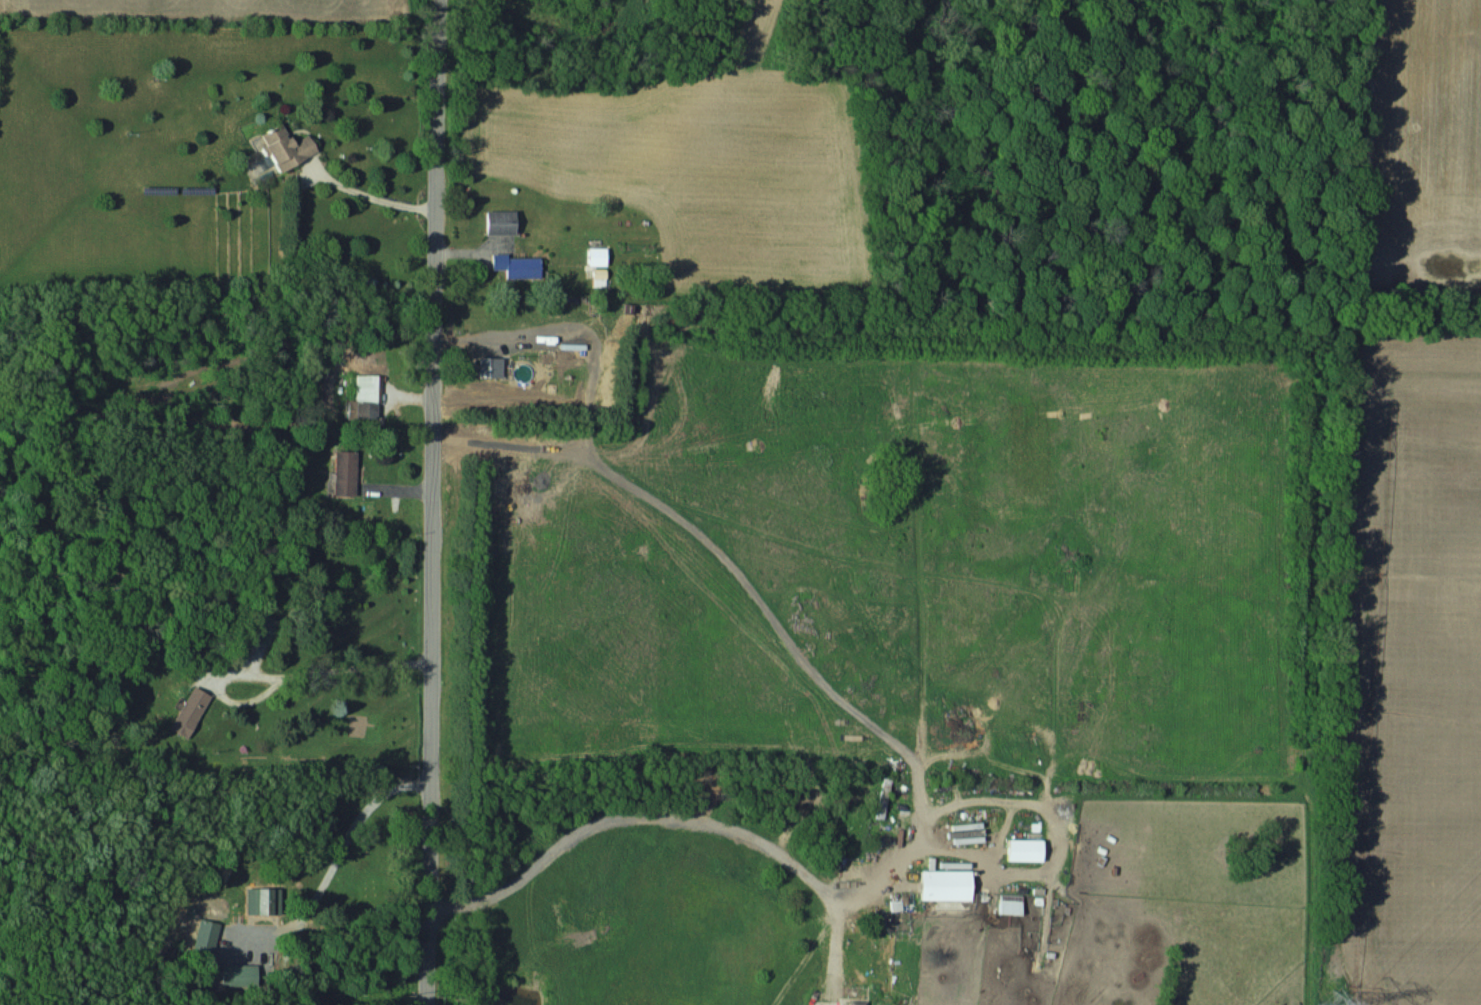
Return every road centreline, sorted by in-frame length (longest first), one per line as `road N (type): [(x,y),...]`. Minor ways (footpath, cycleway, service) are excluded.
road 1 (tertiary): [(429,1004),(440,0)]

